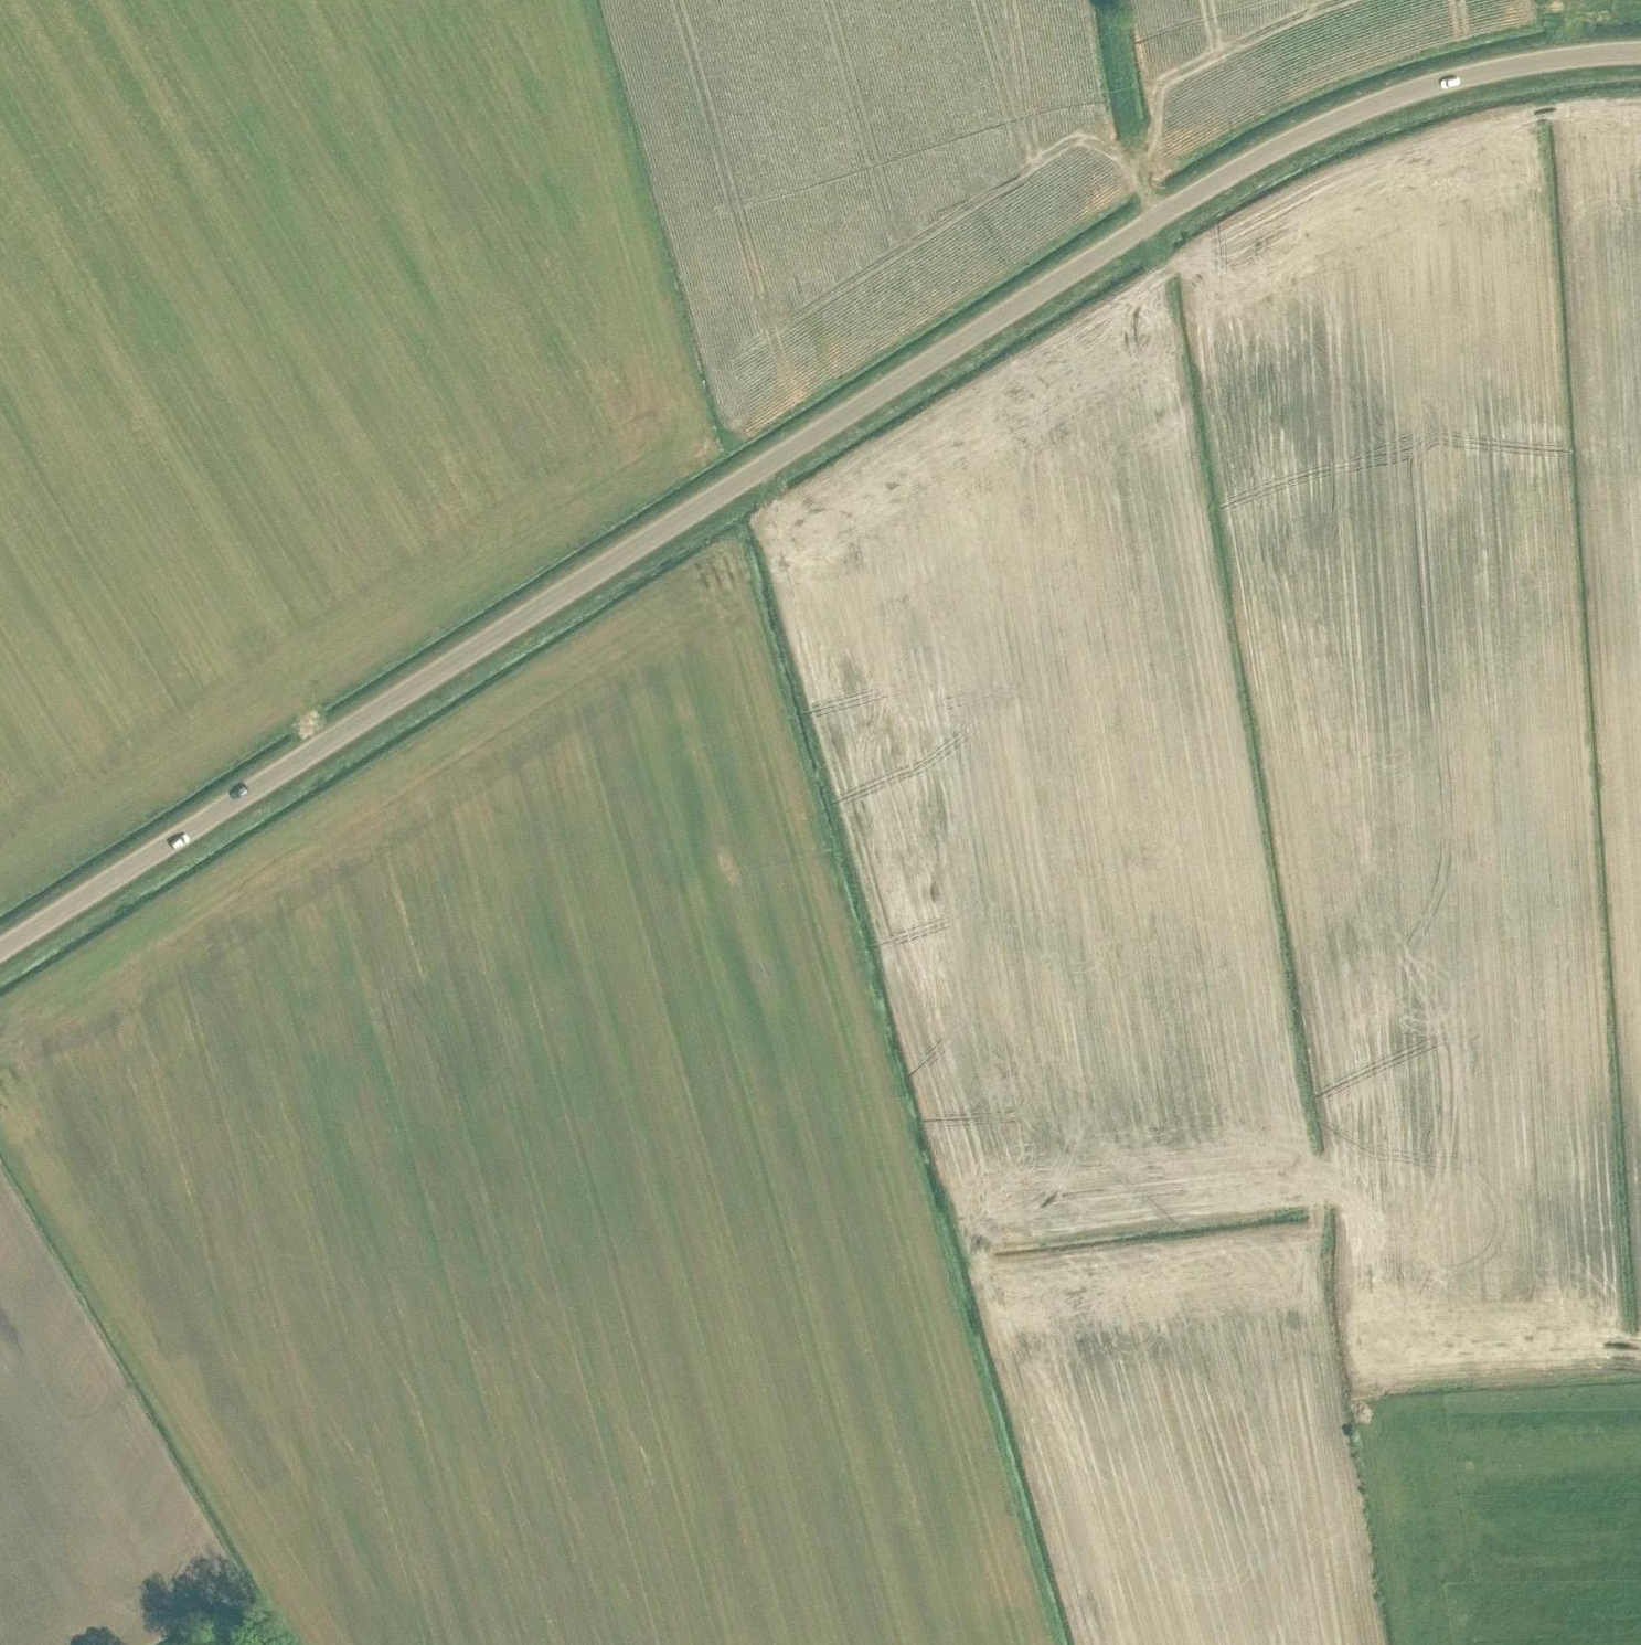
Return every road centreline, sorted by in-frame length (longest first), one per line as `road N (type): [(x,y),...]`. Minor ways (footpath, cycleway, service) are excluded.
road 1 (unclassified): [(0,951),(1195,195),(1392,94),(1555,55),(1640,55)]

